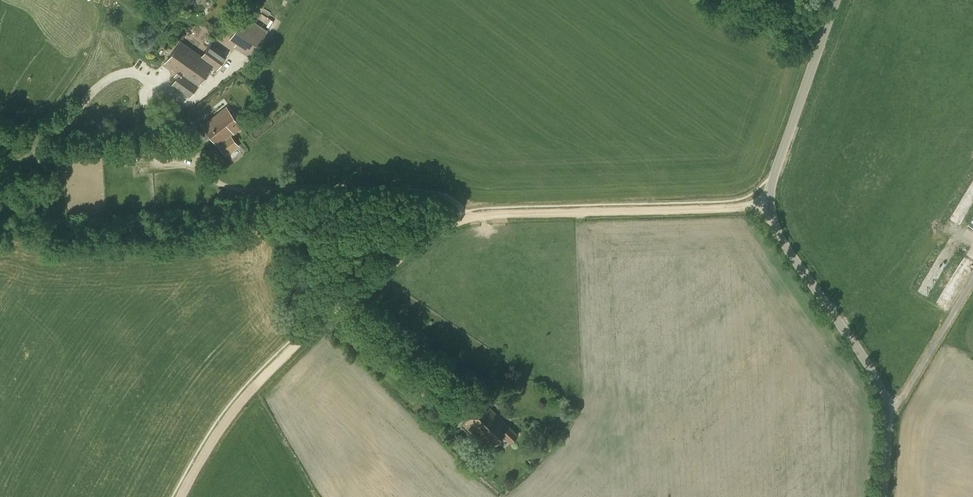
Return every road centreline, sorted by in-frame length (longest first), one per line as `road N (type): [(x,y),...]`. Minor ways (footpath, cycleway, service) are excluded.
road 1 (track): [(183,496),(213,441),(335,299),(448,223),(768,206)]
road 2 (unclassified): [(881,496),(887,426),(878,381),(768,206),(837,0)]

